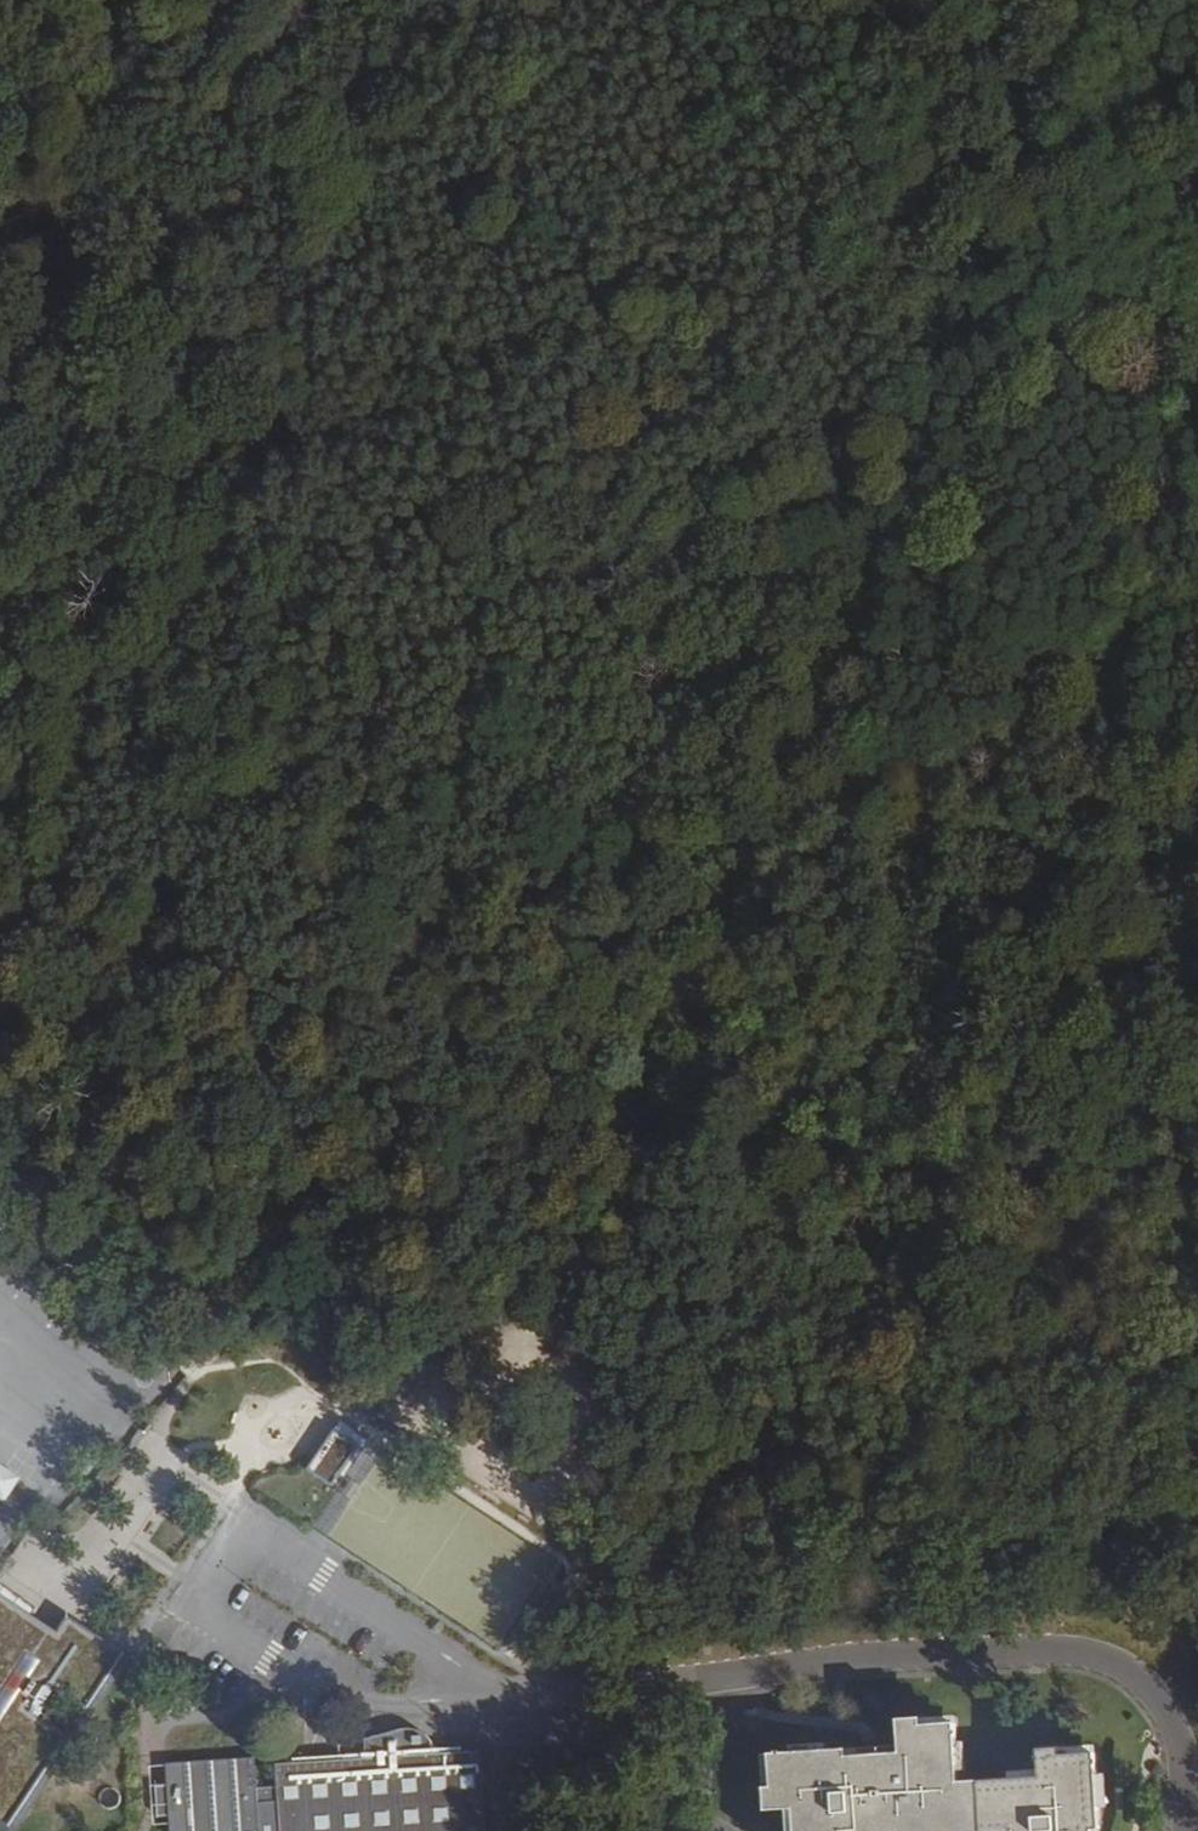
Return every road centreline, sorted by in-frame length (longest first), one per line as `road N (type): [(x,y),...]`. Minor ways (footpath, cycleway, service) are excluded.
road 1 (track): [(1197,1236),(689,1130),(0,839)]
road 2 (track): [(663,1120),(1085,0)]
road 3 (residential): [(1186,1830),(1181,1742),(1165,1699),(1130,1667),(1069,1651),(874,1660),(487,1695)]

